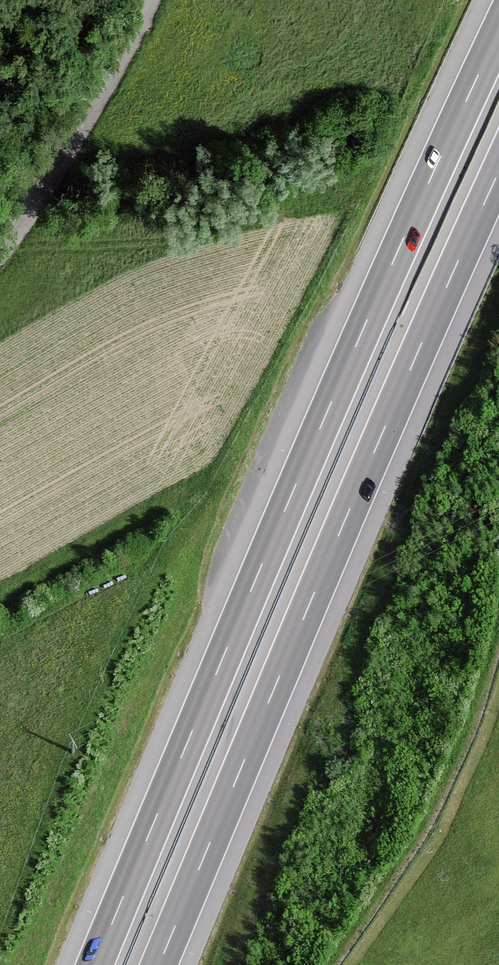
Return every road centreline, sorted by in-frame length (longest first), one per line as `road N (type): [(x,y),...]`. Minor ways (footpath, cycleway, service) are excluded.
road 1 (motorway): [(498,31),(361,334),(95,964)]
road 2 (motorway): [(159,964),(498,171)]
road 3 (unclassified): [(0,244),(44,186),(147,0)]

